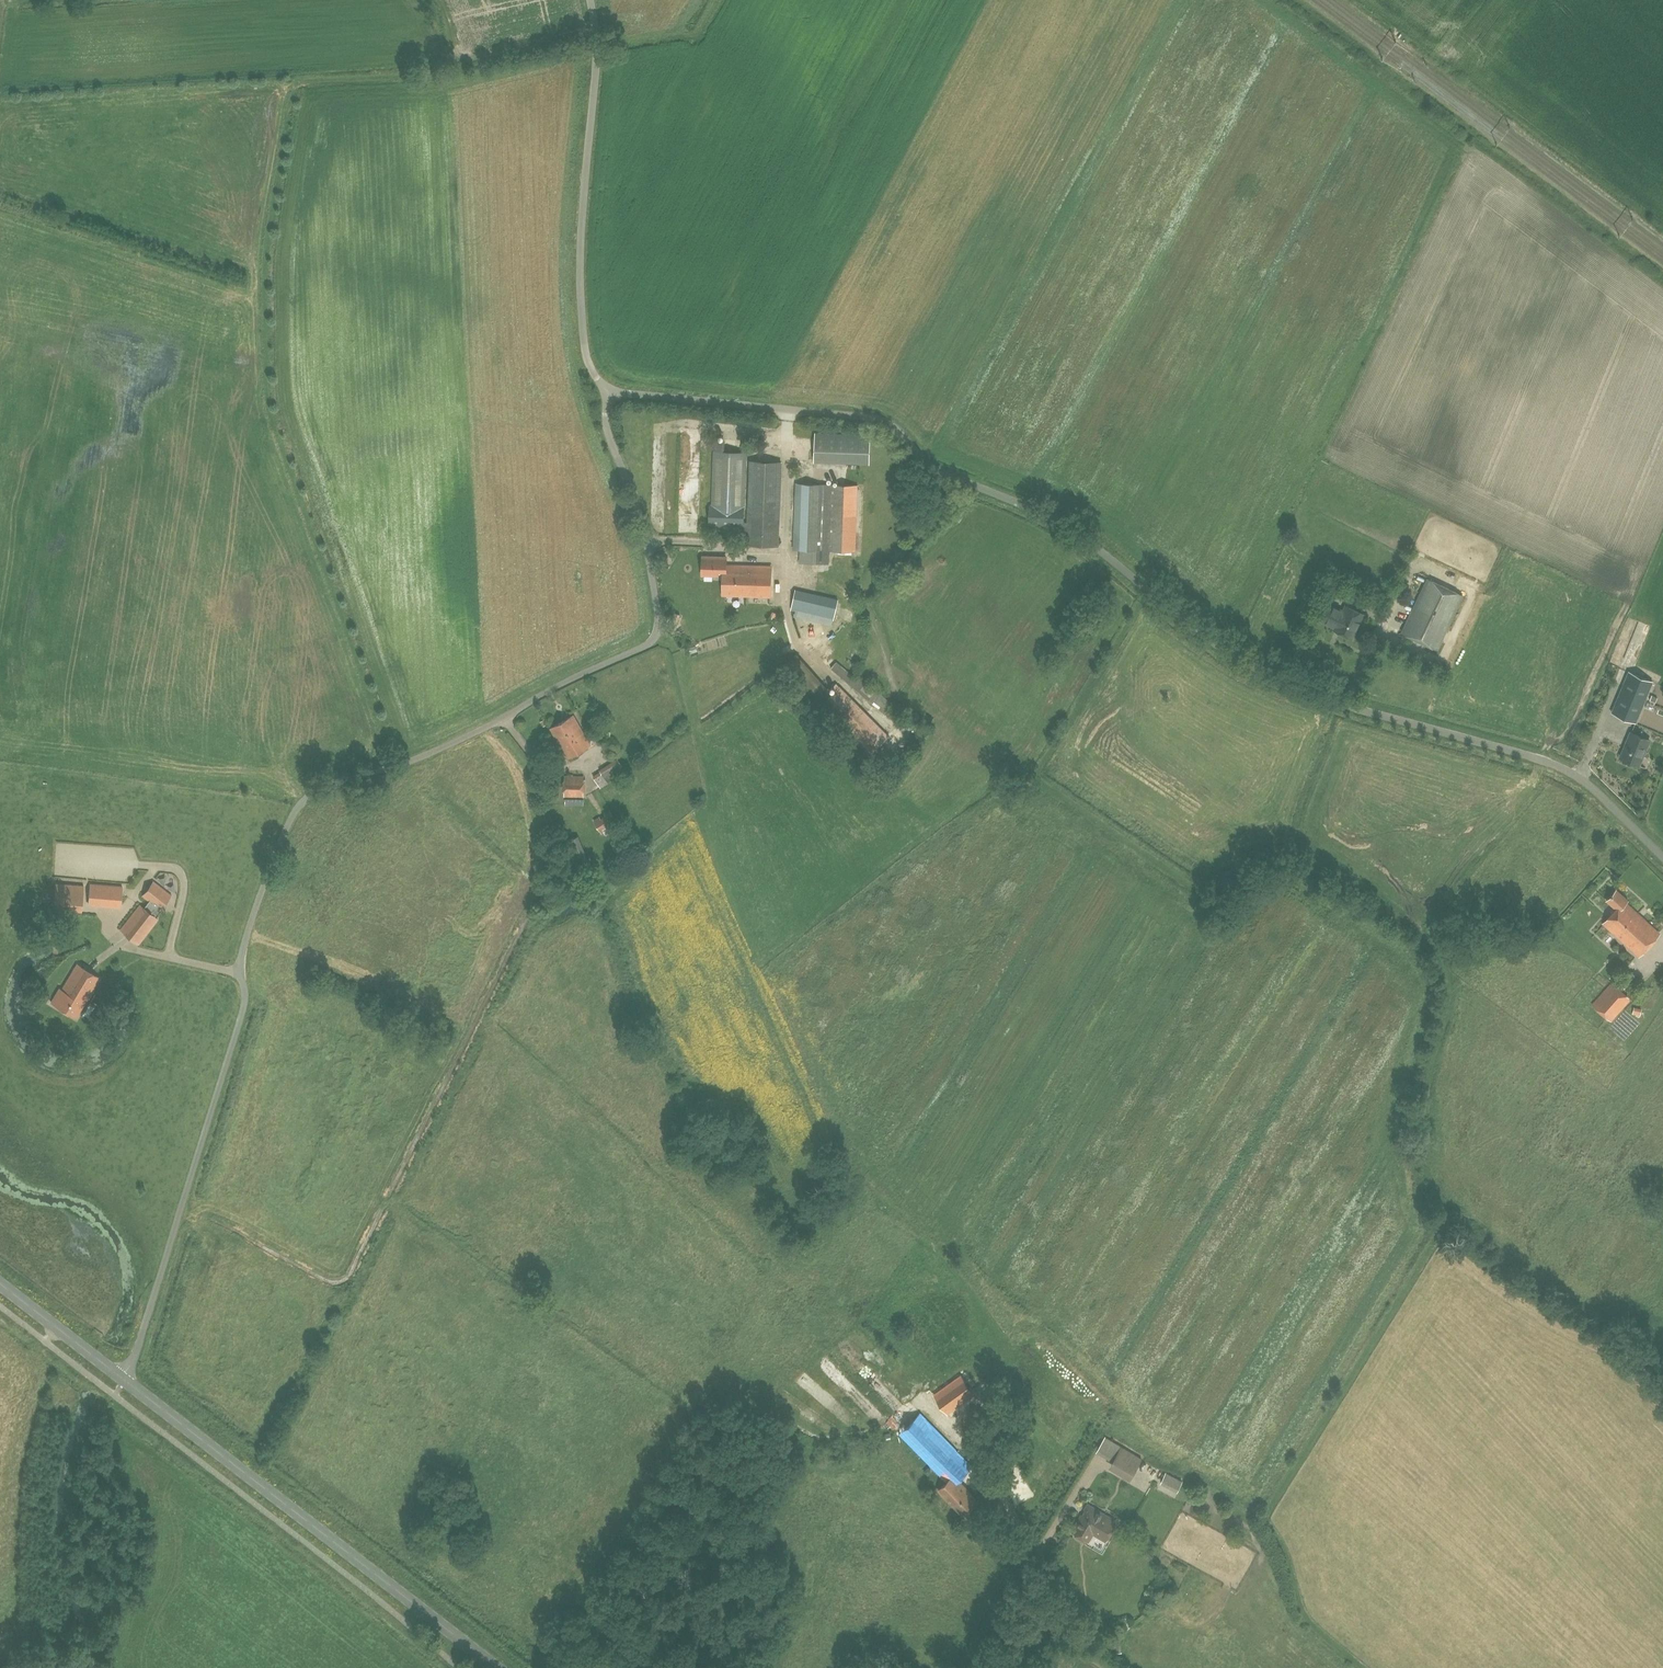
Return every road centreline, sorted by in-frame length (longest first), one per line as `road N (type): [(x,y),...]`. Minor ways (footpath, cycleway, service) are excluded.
road 1 (unclassified): [(125,1381),(244,1001),(242,948),(295,812),(325,788),(480,733),(637,653),(658,634),(648,542),(608,436),(606,394)]
road 2 (unclassified): [(1662,856),(1589,784),(1555,764),(1344,704),(1229,653),(1073,531),(935,469),(886,422),(606,394)]
road 3 (secondary): [(495,1667),(125,1381)]
road 4 (unclassified): [(606,394),(585,352),(579,280),(598,63),(590,0)]
road 5 (secondary): [(125,1381),(0,1284)]
road 6 (track): [(596,38),(463,64)]

